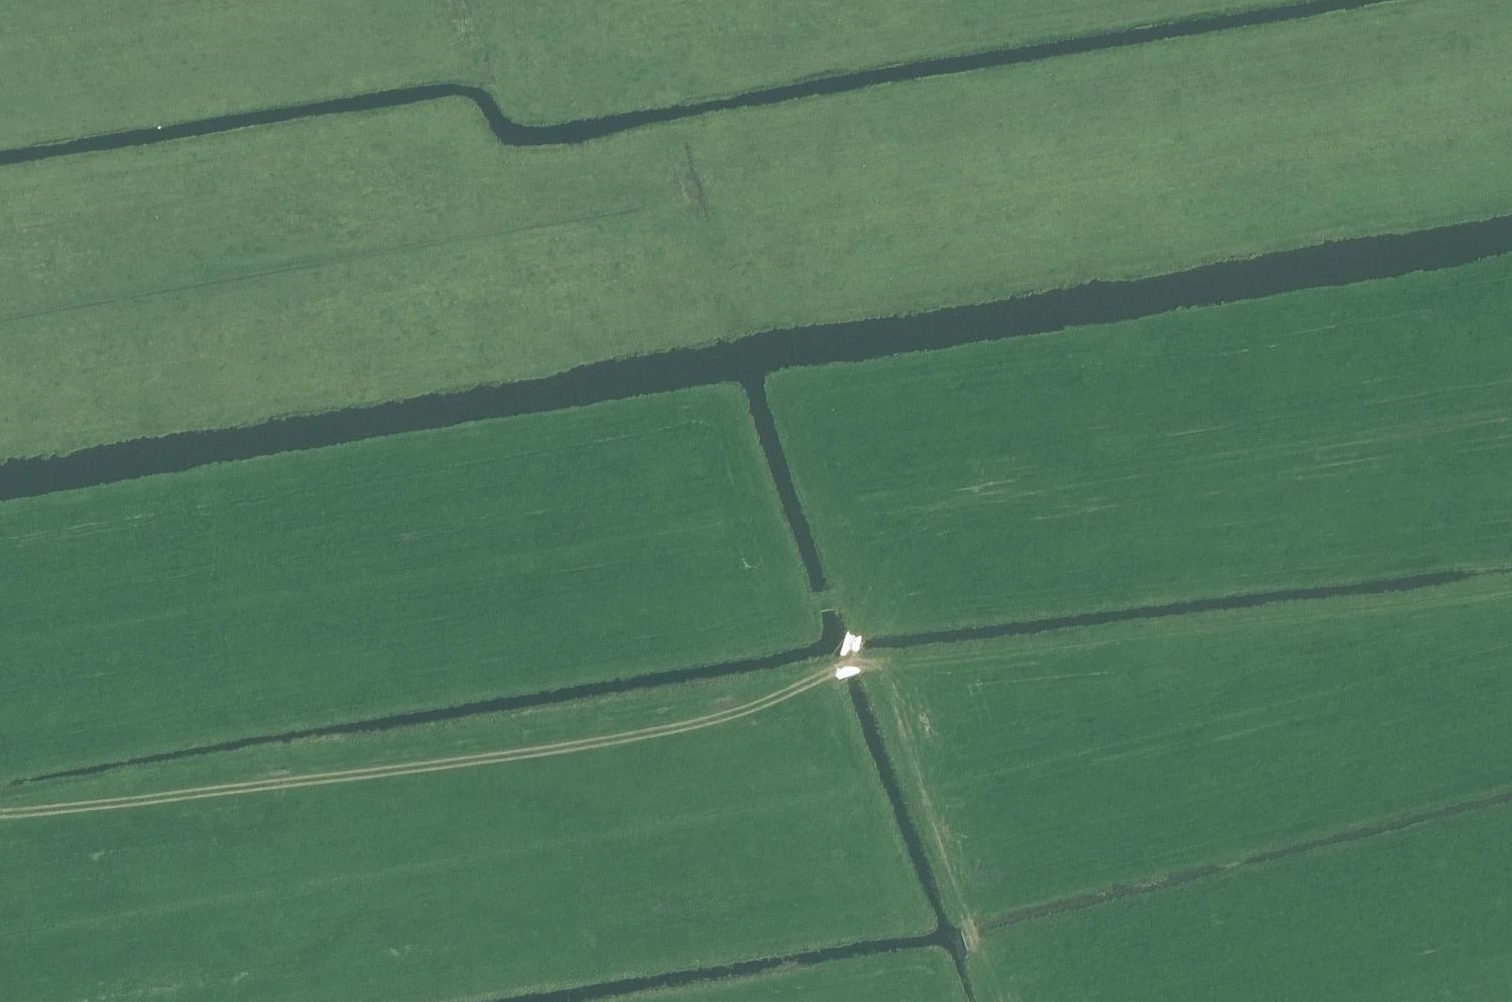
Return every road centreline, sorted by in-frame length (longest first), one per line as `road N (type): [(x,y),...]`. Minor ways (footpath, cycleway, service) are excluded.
road 1 (track): [(0,811),(458,764),(641,733),(752,708),(851,661)]
road 2 (track): [(851,661),(998,653),(1511,590)]

